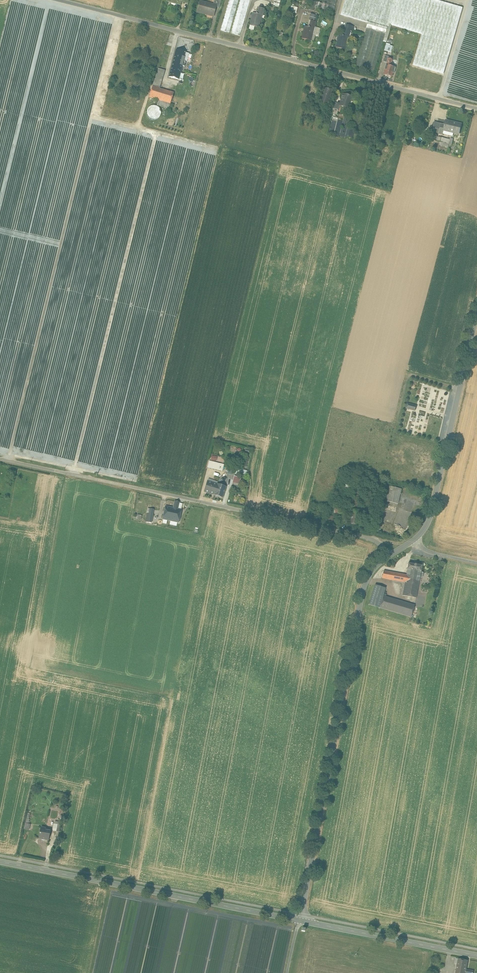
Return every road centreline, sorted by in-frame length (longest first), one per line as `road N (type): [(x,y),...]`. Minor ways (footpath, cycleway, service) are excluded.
road 1 (unclassified): [(476,109),(59,0)]
road 2 (unclassified): [(392,554),(372,538),(0,459)]
road 3 (tertiary): [(299,920),(364,585),(392,554)]
road 4 (tertiary): [(0,862),(299,920)]
road 5 (tertiary): [(413,541),(430,518),(476,312)]
road 6 (track): [(111,892),(297,928)]
road 7 (tertiary): [(299,920),(476,956)]

